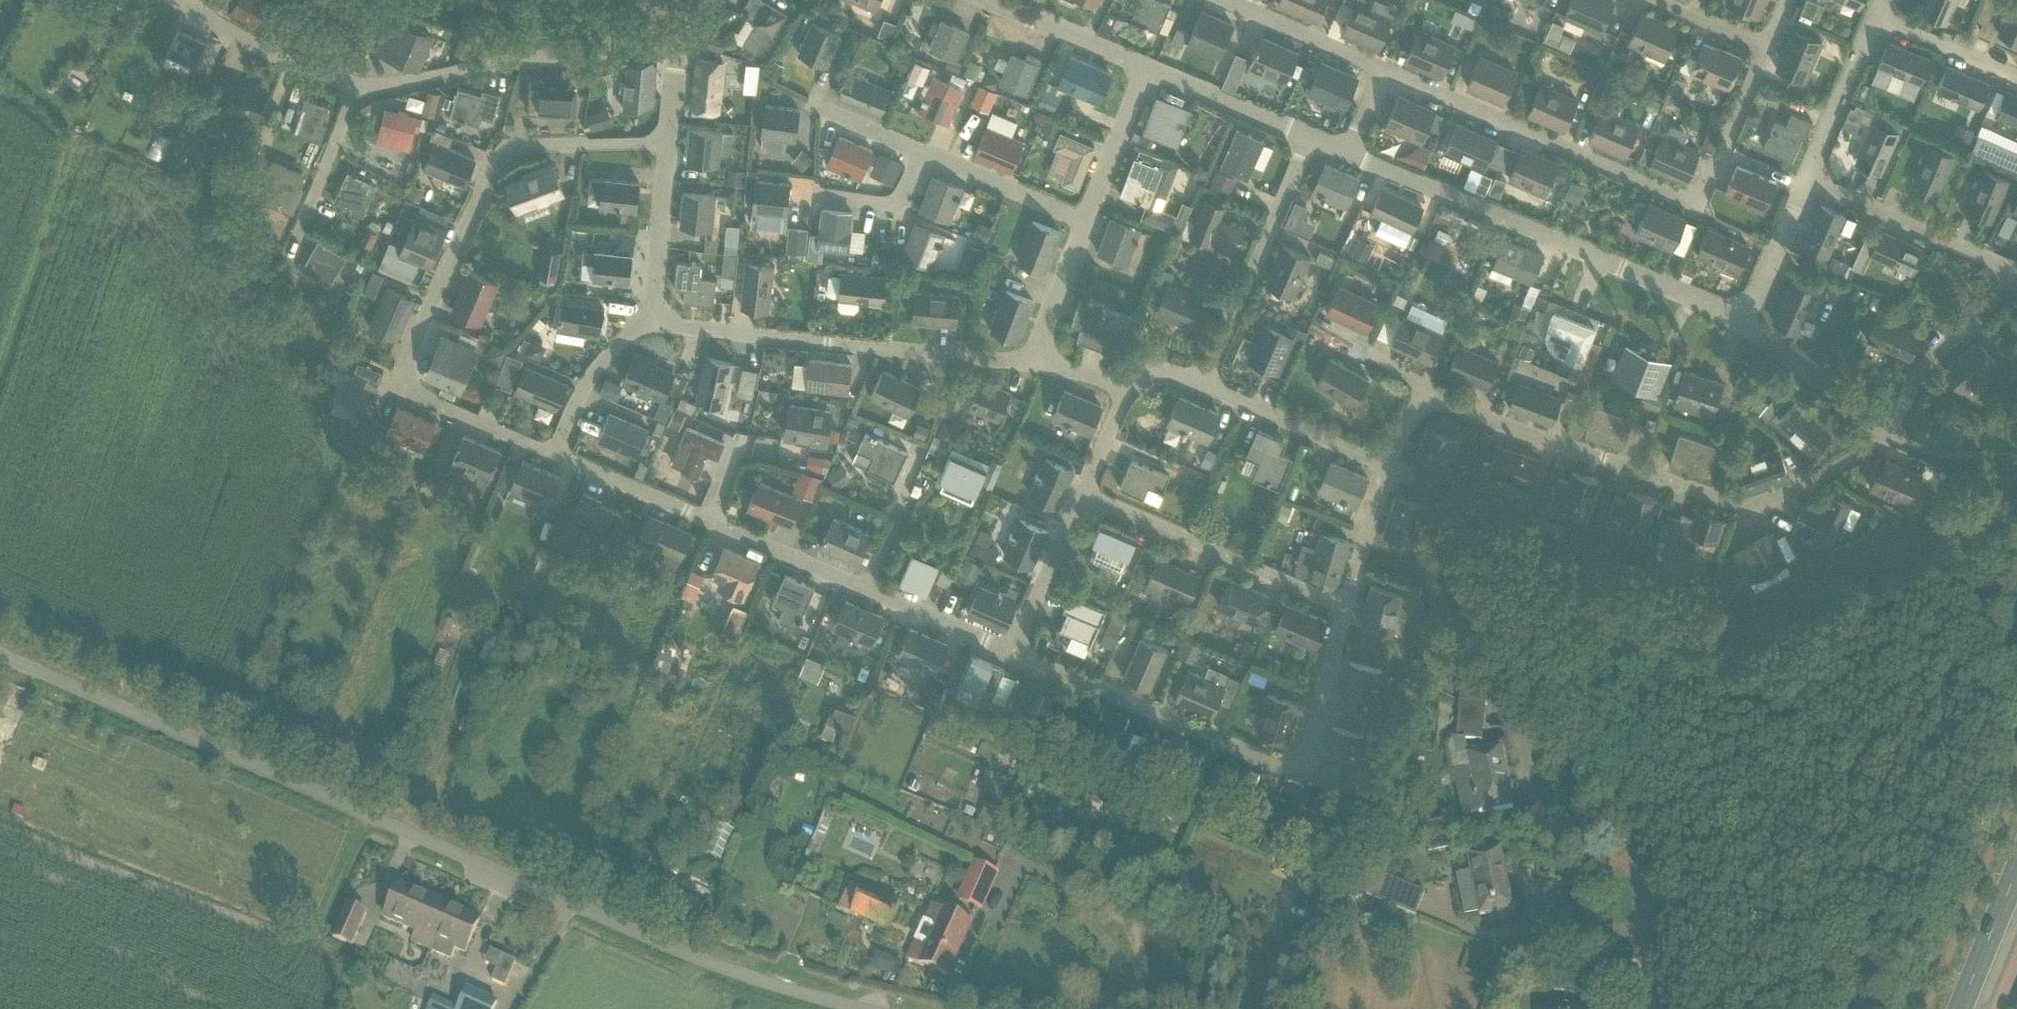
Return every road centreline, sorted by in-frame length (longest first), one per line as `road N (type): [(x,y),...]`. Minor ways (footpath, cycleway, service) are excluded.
road 1 (unclassified): [(863,1008),(762,981),(608,920),(0,655)]
road 2 (unclassified): [(1646,1008),(1634,850)]
road 3 (primary): [(1960,1008),(2016,870)]

